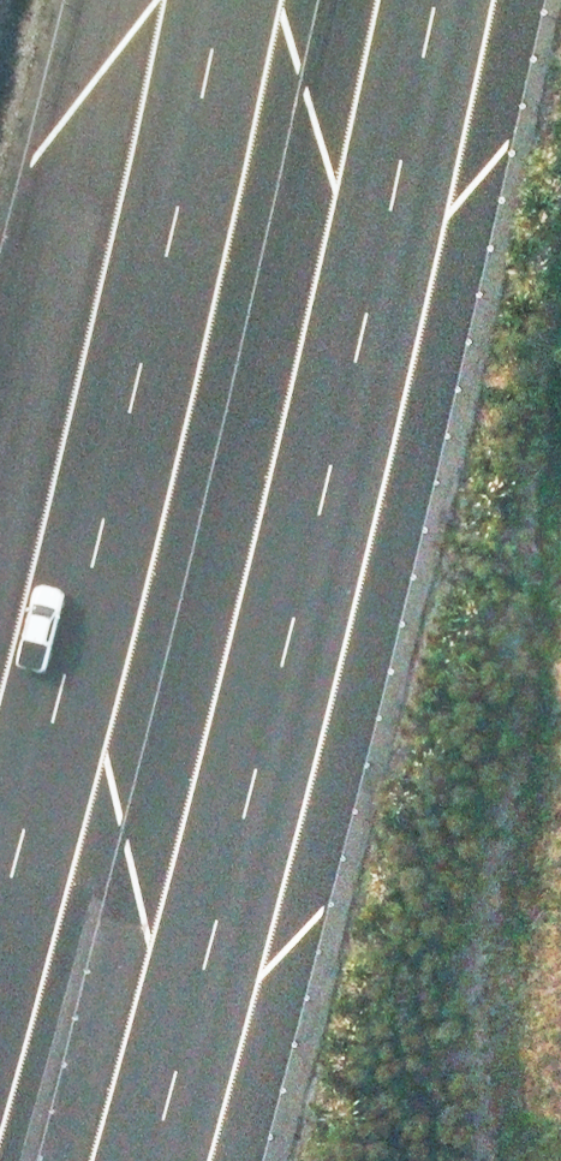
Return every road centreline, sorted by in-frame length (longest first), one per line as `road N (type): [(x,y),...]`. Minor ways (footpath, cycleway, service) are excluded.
road 1 (motorway): [(438,0),(404,189),(166,1160)]
road 2 (motorway): [(0,904),(153,346),(225,0)]

